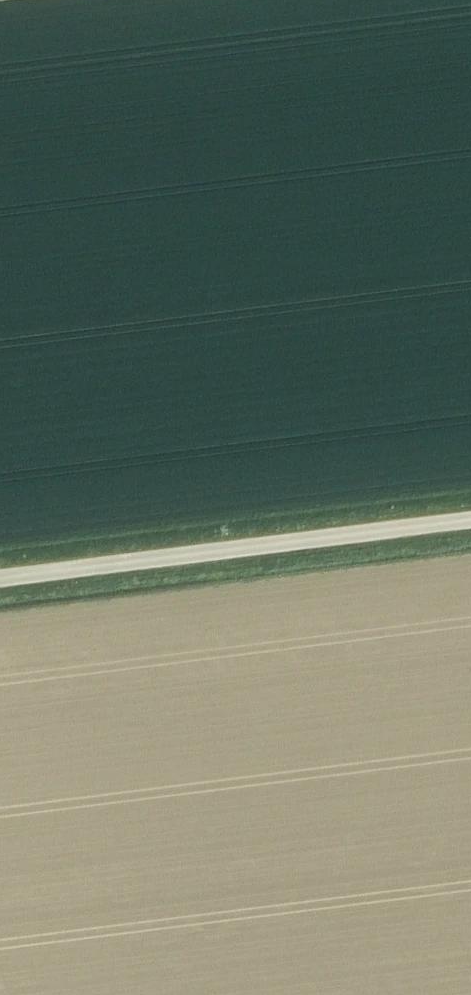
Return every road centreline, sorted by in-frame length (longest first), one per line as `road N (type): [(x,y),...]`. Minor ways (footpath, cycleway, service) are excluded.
road 1 (unclassified): [(0,577),(470,520)]

